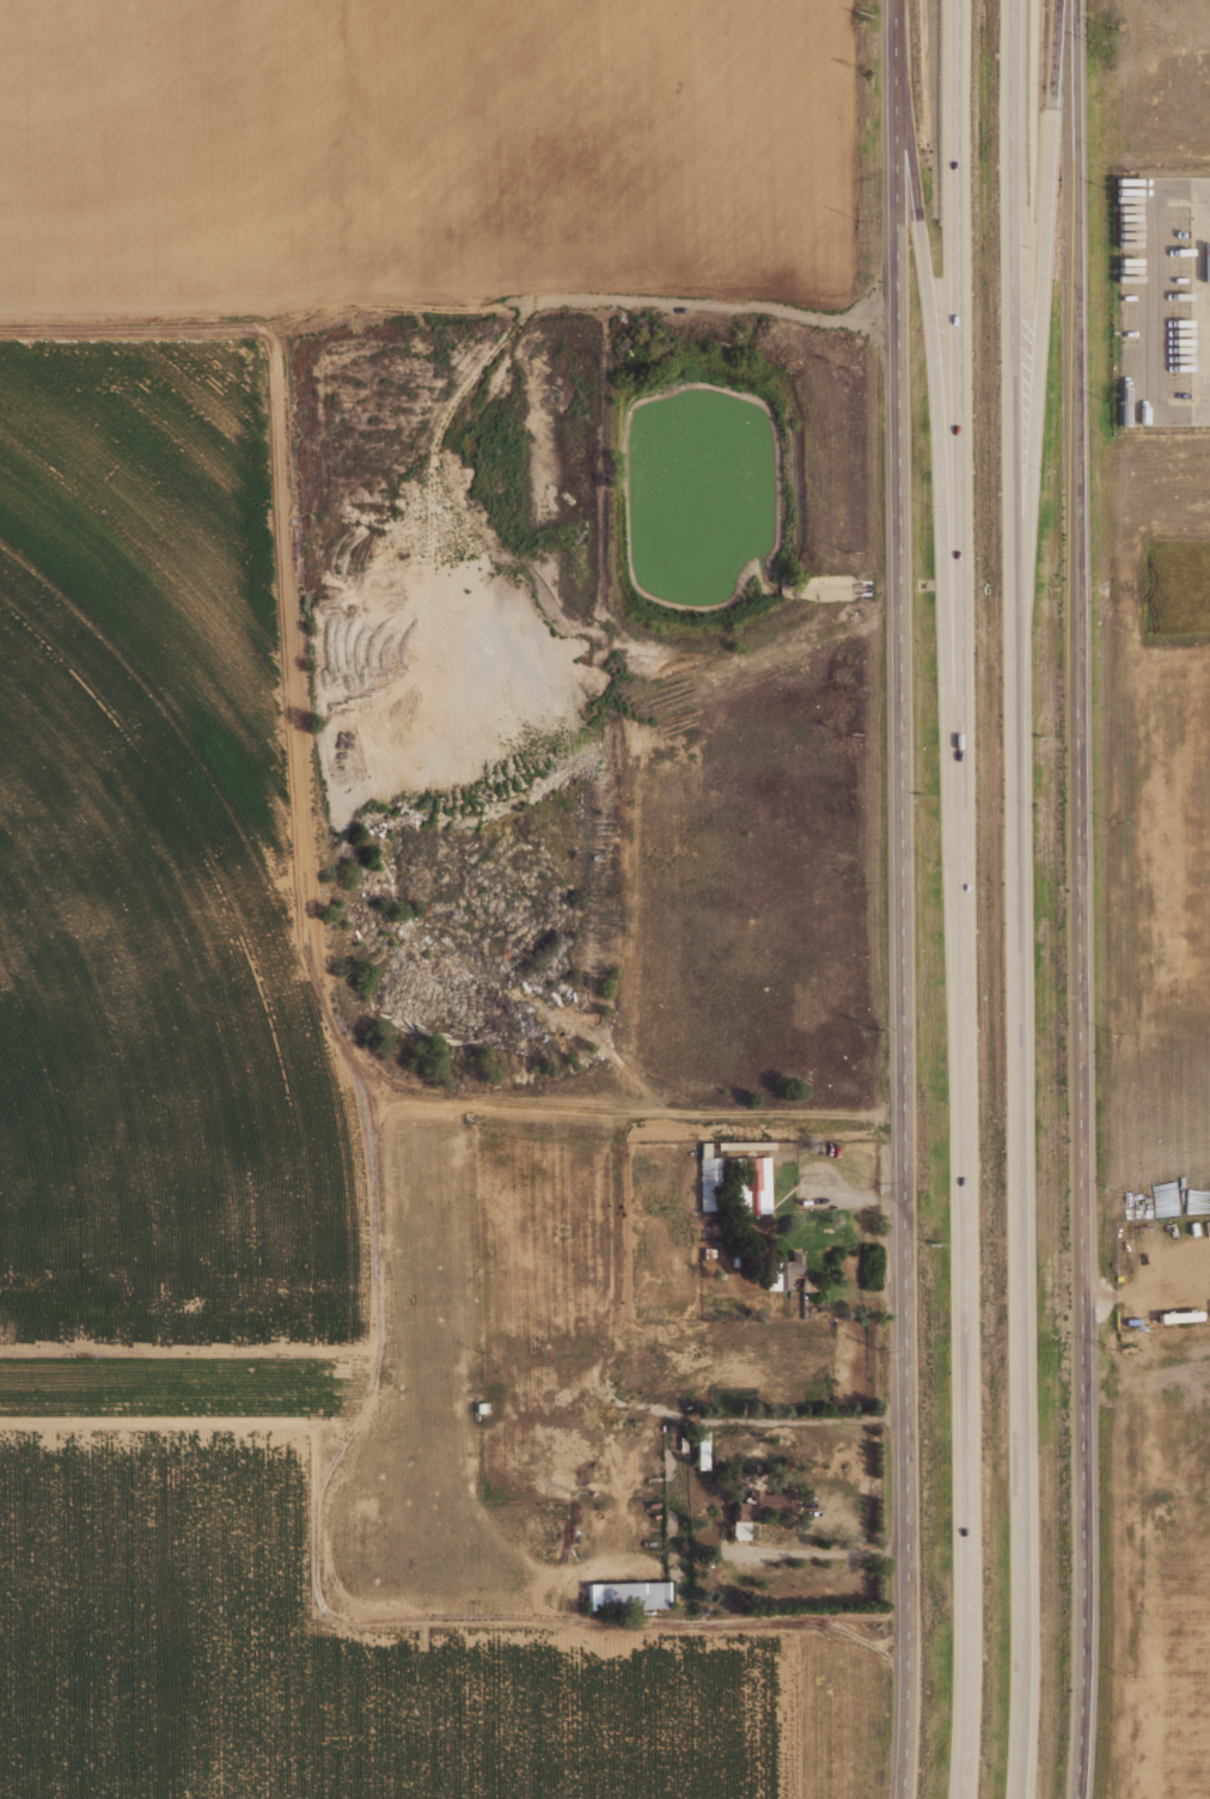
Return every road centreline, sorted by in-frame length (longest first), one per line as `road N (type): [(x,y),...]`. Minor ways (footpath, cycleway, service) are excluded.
road 1 (motorway): [(957,0),(971,1555),(965,1798)]
road 2 (secondary): [(1078,1798),(1086,1482),(1077,0)]
road 3 (motorway): [(1018,1798),(1023,1434),(1009,0)]
road 4 (secondary): [(897,0),(906,1798)]
road 5 (track): [(0,323),(276,323),(336,306),(507,307),(573,298),(760,305),(873,334),(896,350)]
road 6 (track): [(464,1104),(460,1389),(471,1500),(539,1567),(555,1621),(686,1628),(910,1615)]
road 7 (motorway): [(898,0),(934,341),(949,736),(961,812)]
road 8 (track): [(276,323),(308,934),(320,994),(372,1100)]
road 9 (residential): [(0,1422),(311,1423),(318,1435),(319,1557),(331,1593),(355,1606),(421,1615),(555,1621)]
road 10 (motorway): [(1013,681),(1059,0)]
road 11 (track): [(527,304),(439,429),(423,658),(404,683),(347,724),(295,732)]
road 12 (track): [(372,1100),(647,1112),(904,1111)]
road 13 (track): [(784,1623),(789,1798)]

